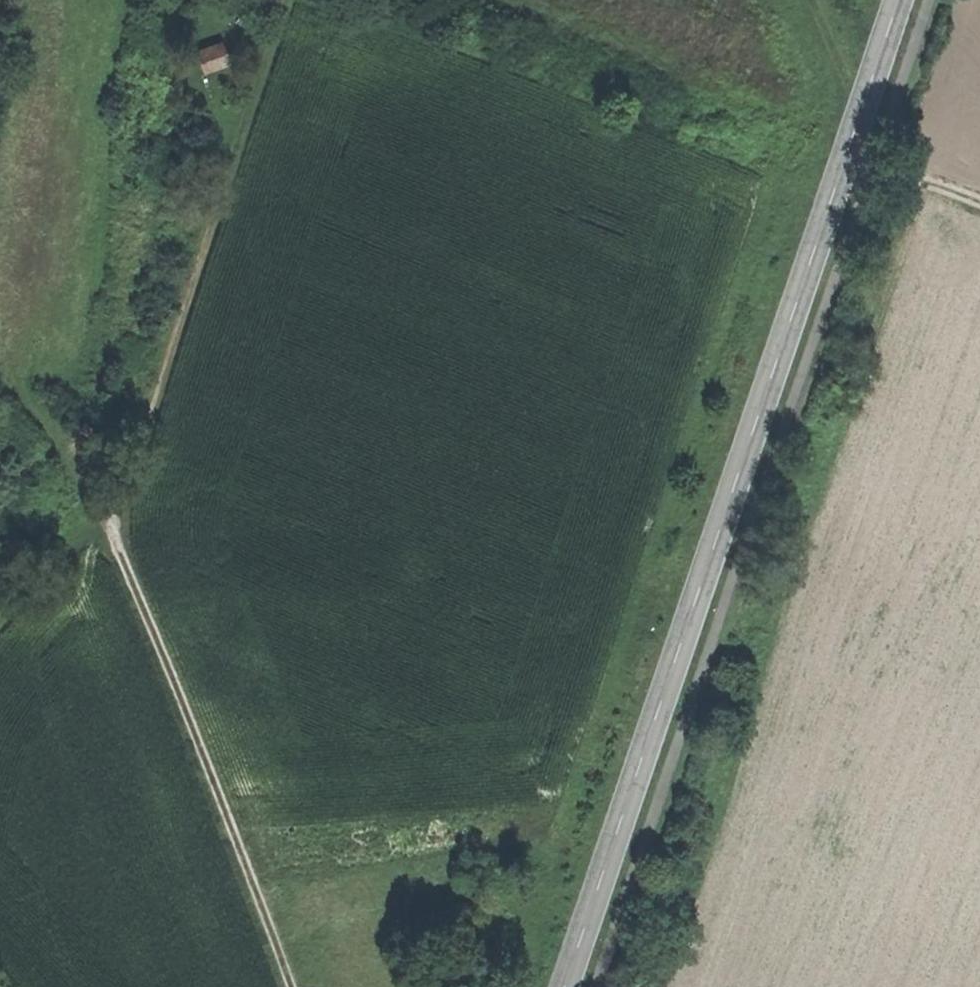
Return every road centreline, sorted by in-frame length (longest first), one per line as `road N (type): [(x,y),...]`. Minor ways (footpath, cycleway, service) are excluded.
road 1 (track): [(289,0),(214,209),(120,511),(119,537),(293,986)]
road 2 (tertiary): [(562,986),(897,0)]
road 3 (track): [(979,194),(846,157)]

